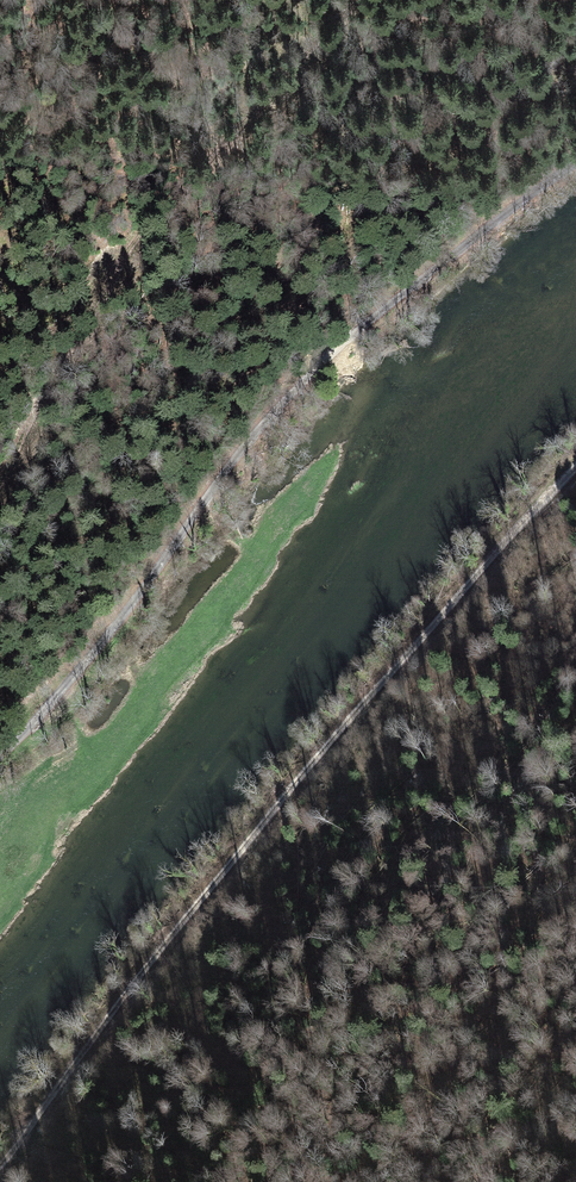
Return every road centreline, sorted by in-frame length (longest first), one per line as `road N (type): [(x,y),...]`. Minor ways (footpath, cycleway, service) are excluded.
road 1 (track): [(0,1162),(148,960),(304,770),(575,468)]
road 2 (unclassified): [(575,167),(382,300),(72,681),(0,756)]
road 3 (track): [(0,480),(124,258),(362,0)]
road 4 (track): [(0,382),(124,258)]

